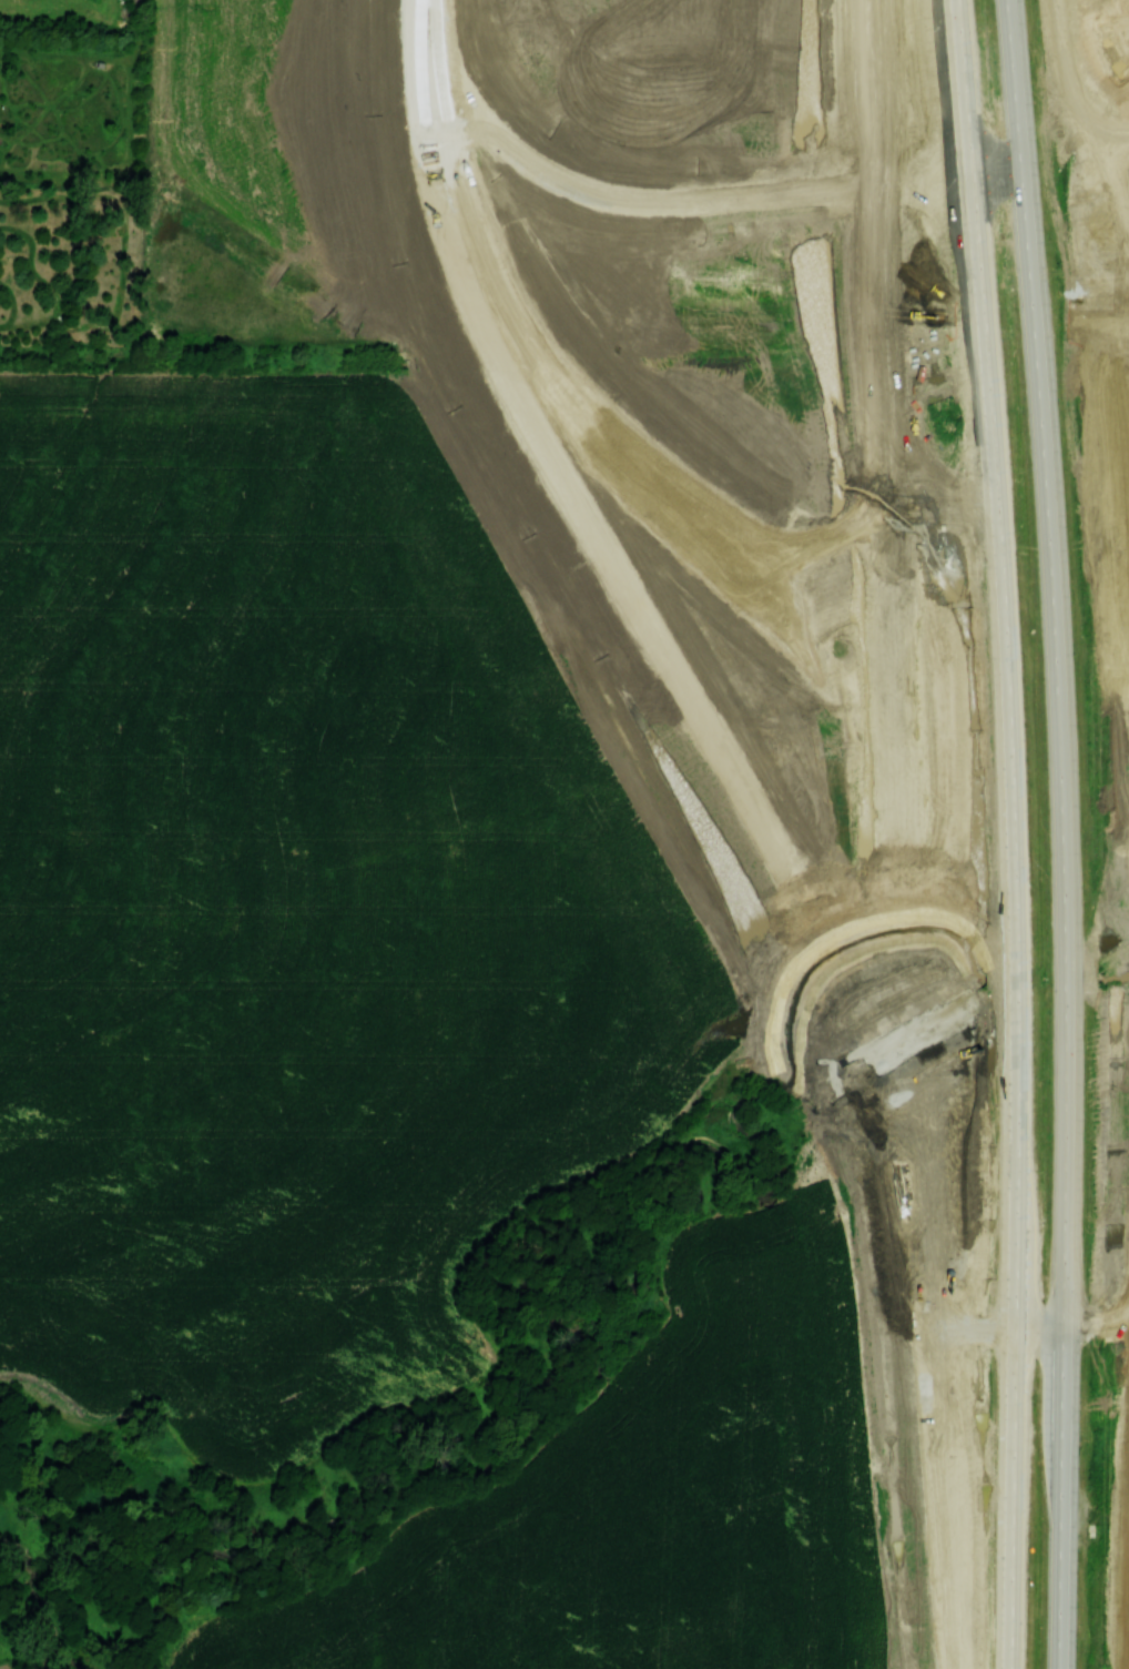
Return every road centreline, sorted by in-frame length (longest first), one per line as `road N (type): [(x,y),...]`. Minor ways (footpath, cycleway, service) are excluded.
road 1 (trunk): [(424,60),(437,216),(459,280),(607,559),(796,876),(889,1095),(926,1238)]
road 2 (trunk): [(926,1238),(971,1668)]
road 3 (trunk): [(1128,156),(1093,0)]

